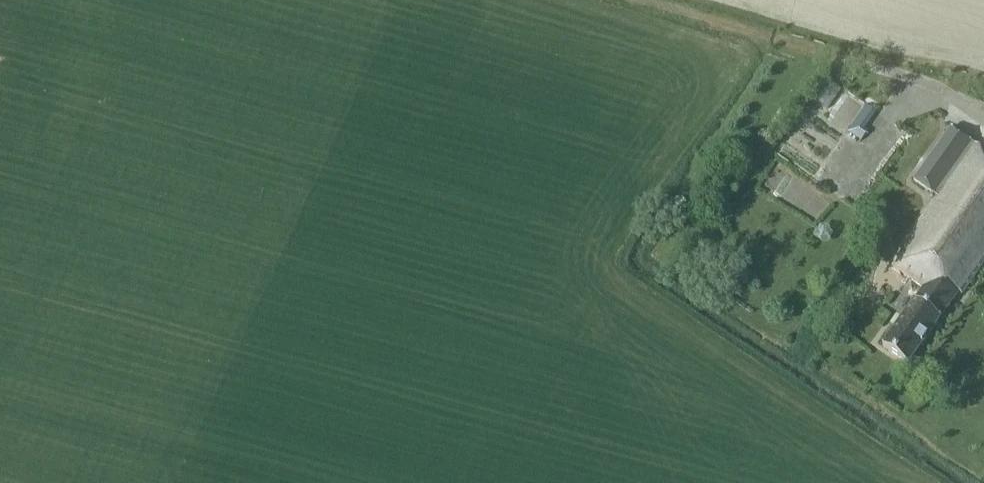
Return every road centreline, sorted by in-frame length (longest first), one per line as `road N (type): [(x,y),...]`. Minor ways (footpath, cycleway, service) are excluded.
road 1 (track): [(940,96),(917,77),(650,0)]

